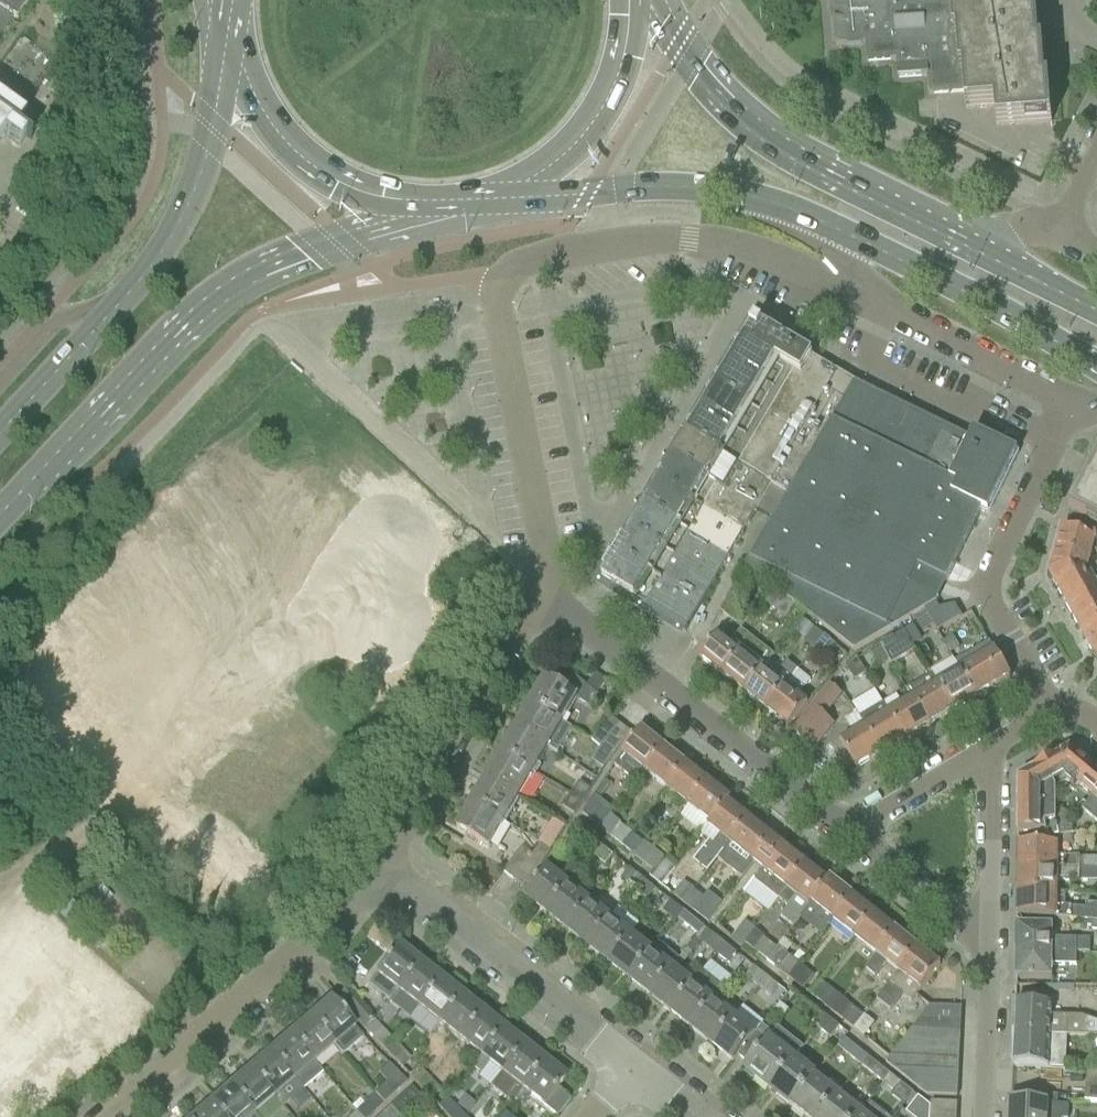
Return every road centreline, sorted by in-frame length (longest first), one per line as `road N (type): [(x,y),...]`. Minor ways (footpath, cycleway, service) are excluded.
road 1 (unclassified): [(547,600),(497,307),(513,267),(595,248),(687,239),(770,257),(870,302)]
road 2 (primary): [(0,522),(209,301),(299,252),(475,204)]
road 3 (primary): [(961,248),(764,145),(726,110),(639,0)]
road 4 (residential): [(846,835),(547,600)]
road 5 (residential): [(106,1116),(333,914),(376,861)]
road 6 (unclassified): [(1050,710),(984,588),(1071,403)]
road 7 (primary): [(231,32),(251,99),(309,169),(381,203),(475,204)]
road 8 (residential): [(632,1067),(376,861)]
road 9 (primary): [(499,197),(680,191),(735,197),(822,227)]
road 10 (residential): [(376,861),(547,600)]
road 11 (primary): [(822,227),(1096,365)]
road 12 (primary): [(231,32),(195,190),(175,236),(124,301)]
road 13 (primary): [(499,197),(563,157),(598,117),(624,54),(628,0)]
road 14 (unclassified): [(870,302),(1071,403)]
road 15 (residential): [(987,946),(990,752)]
road 16 (primary): [(124,301),(0,435)]
road 17 (residential): [(987,946),(846,835)]
road 18 (residential): [(978,1116),(987,946)]
road 19 (residential): [(846,835),(990,752)]
road 20 (primary): [(1096,312),(961,248)]
road 21 (unclassified): [(124,301),(33,328),(0,364)]

